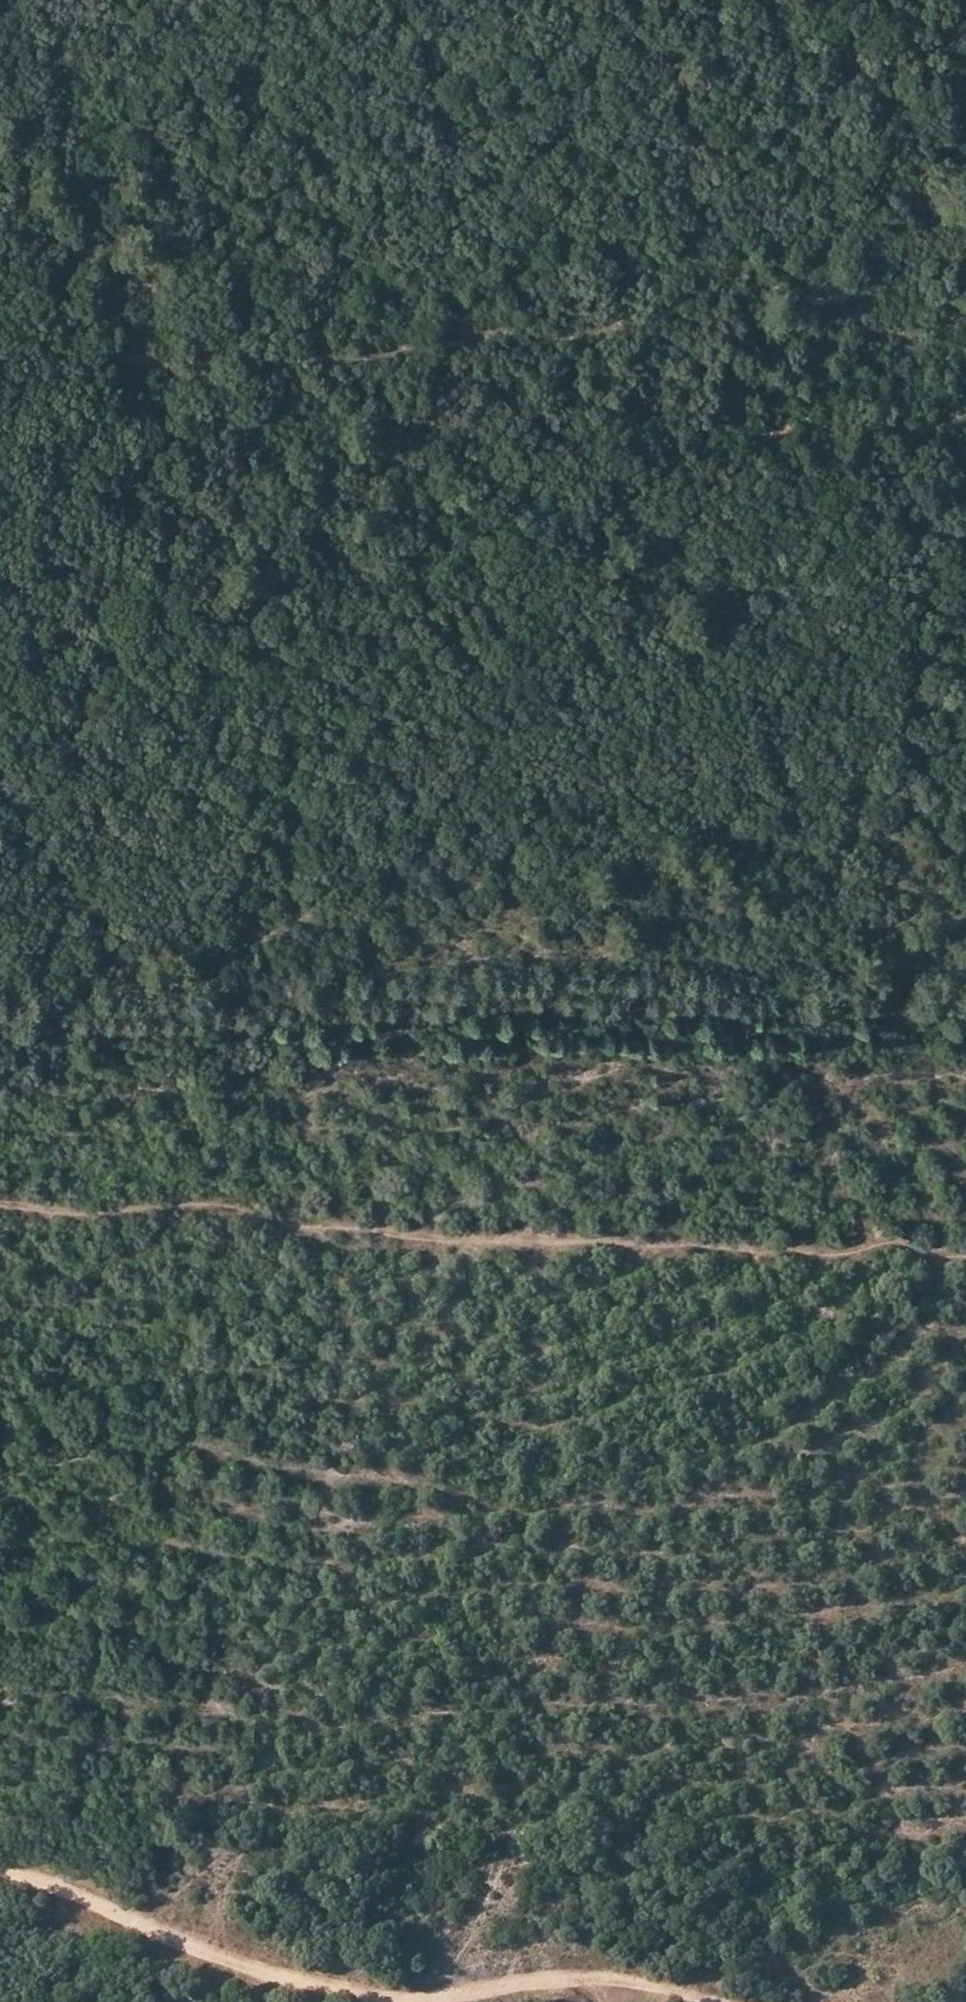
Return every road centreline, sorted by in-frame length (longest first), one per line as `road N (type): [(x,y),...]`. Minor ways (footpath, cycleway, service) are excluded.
road 1 (track): [(0,1873),(242,1965),(370,1996),(421,2001),(597,1975),(715,2001)]

